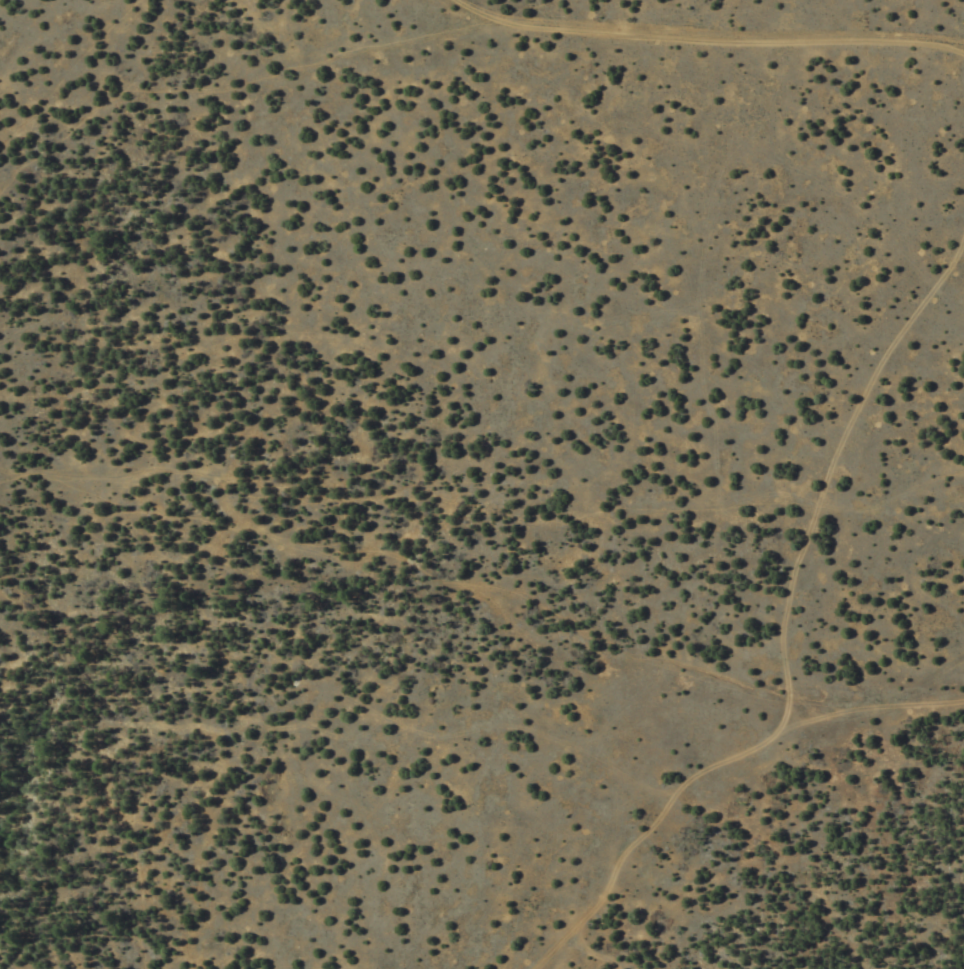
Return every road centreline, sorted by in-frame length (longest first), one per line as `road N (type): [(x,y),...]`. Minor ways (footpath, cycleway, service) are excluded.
road 1 (track): [(461,0),(521,22),(963,42)]

